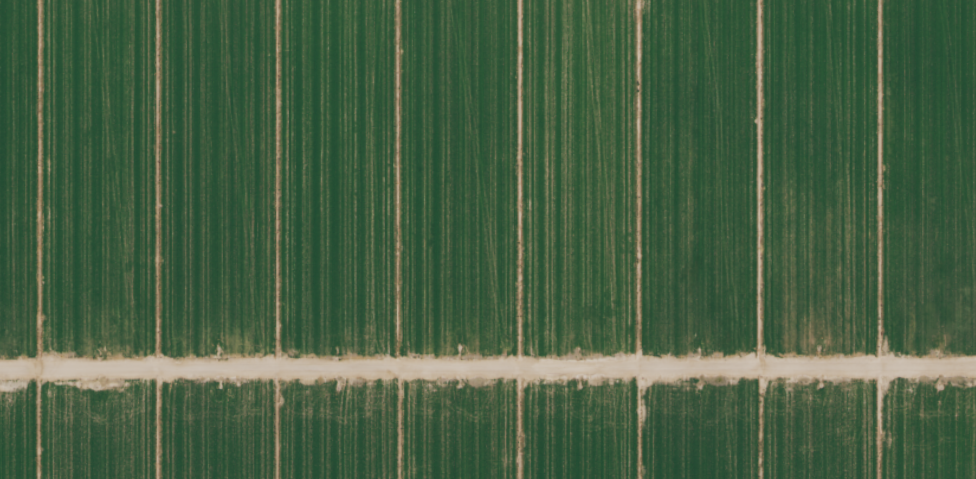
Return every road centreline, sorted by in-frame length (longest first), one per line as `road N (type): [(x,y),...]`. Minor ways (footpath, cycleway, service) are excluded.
road 1 (residential): [(715,0),(715,478)]

